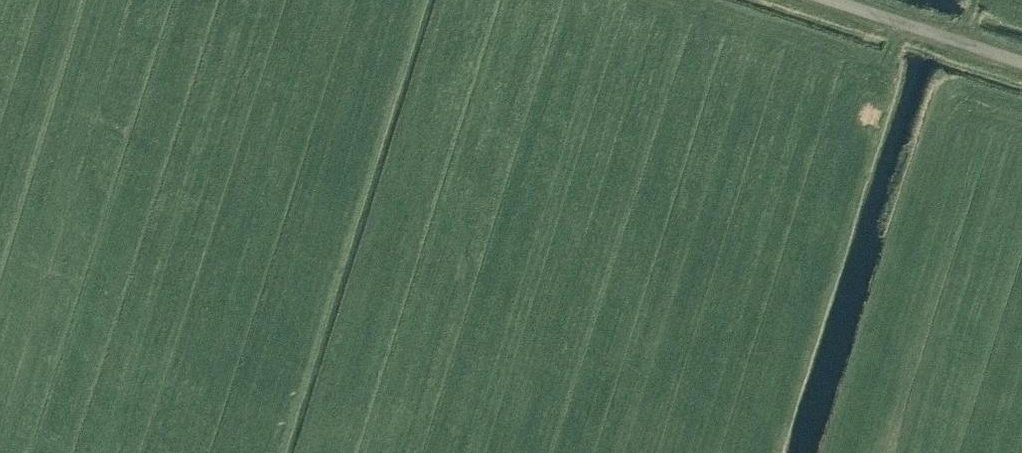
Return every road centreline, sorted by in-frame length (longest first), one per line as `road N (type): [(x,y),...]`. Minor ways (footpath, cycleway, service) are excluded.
road 1 (unclassified): [(1021,60),(836,0)]

